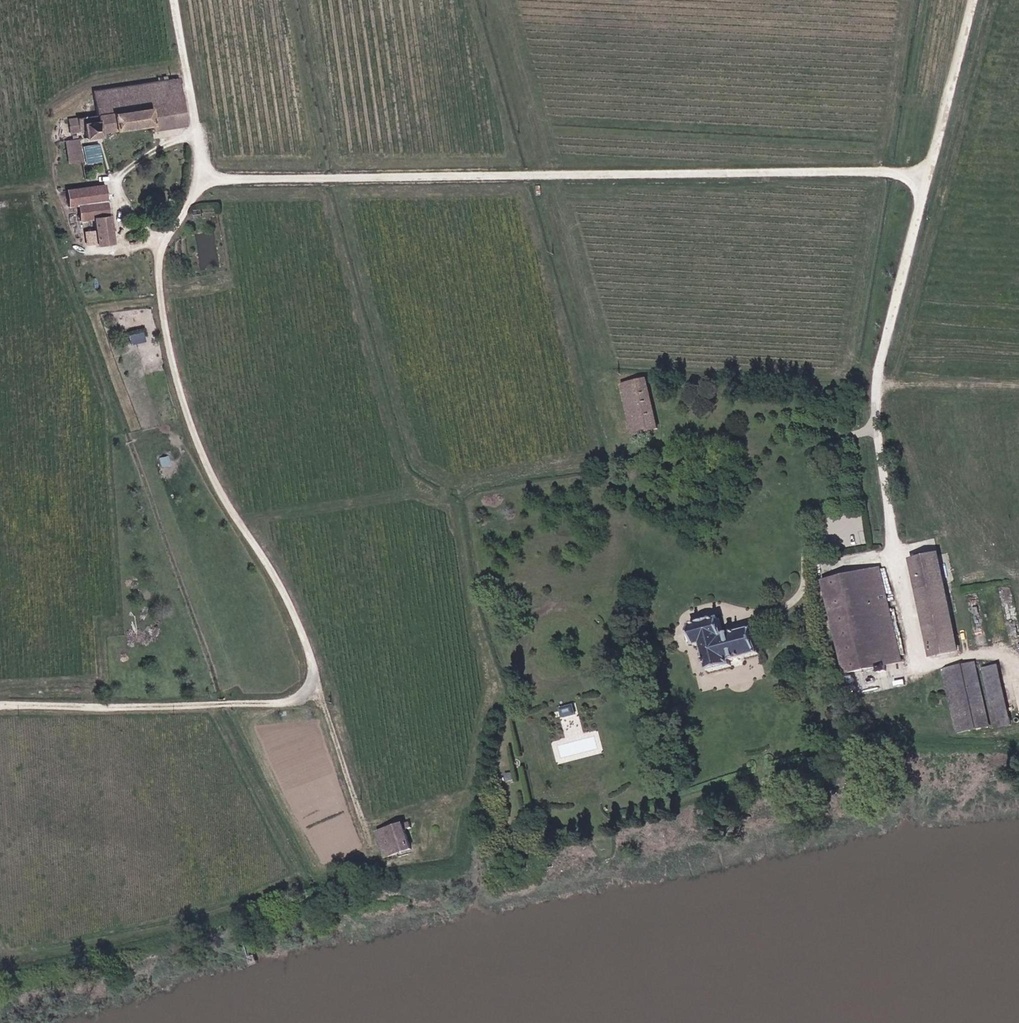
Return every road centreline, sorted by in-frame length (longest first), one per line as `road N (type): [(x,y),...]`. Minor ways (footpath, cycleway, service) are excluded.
road 1 (track): [(177,0),(206,178),(163,246),(172,355),(221,489),(295,612),(378,857)]
road 2 (track): [(206,178),(930,176)]
road 3 (track): [(976,0),(879,386),(897,558),(923,666)]
road 4 (track): [(320,681),(311,696),(276,704),(0,706)]
road 5 (track): [(878,427),(844,447),(846,524),(808,549),(805,593),(793,606),(776,614),(721,608),(693,614)]
road 6 (track): [(200,129),(120,178),(136,222),(163,246)]

